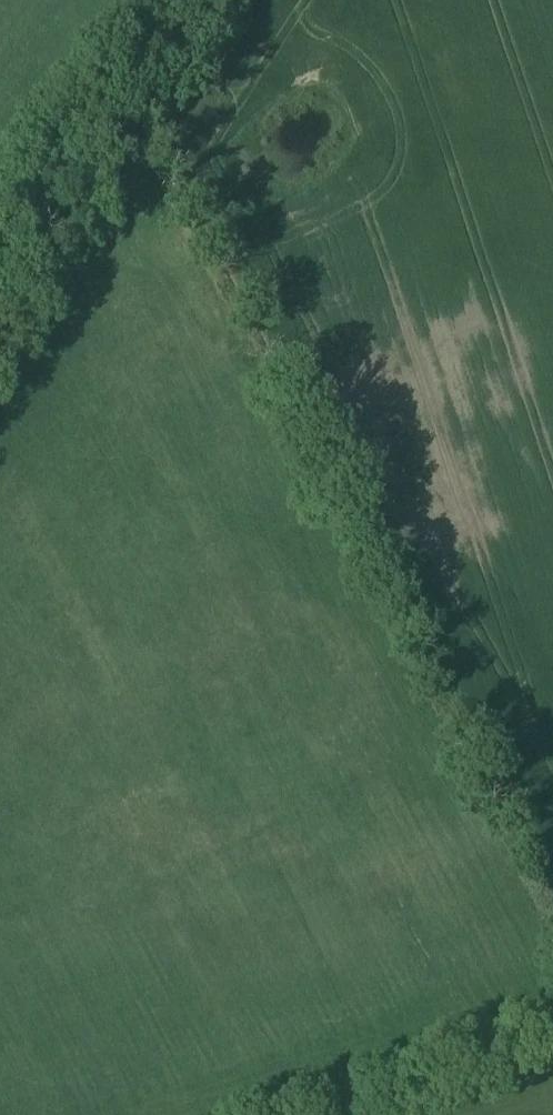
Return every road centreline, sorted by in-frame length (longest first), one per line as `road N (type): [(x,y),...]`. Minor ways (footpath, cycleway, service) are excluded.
road 1 (unclassified): [(0,275),(204,0)]

